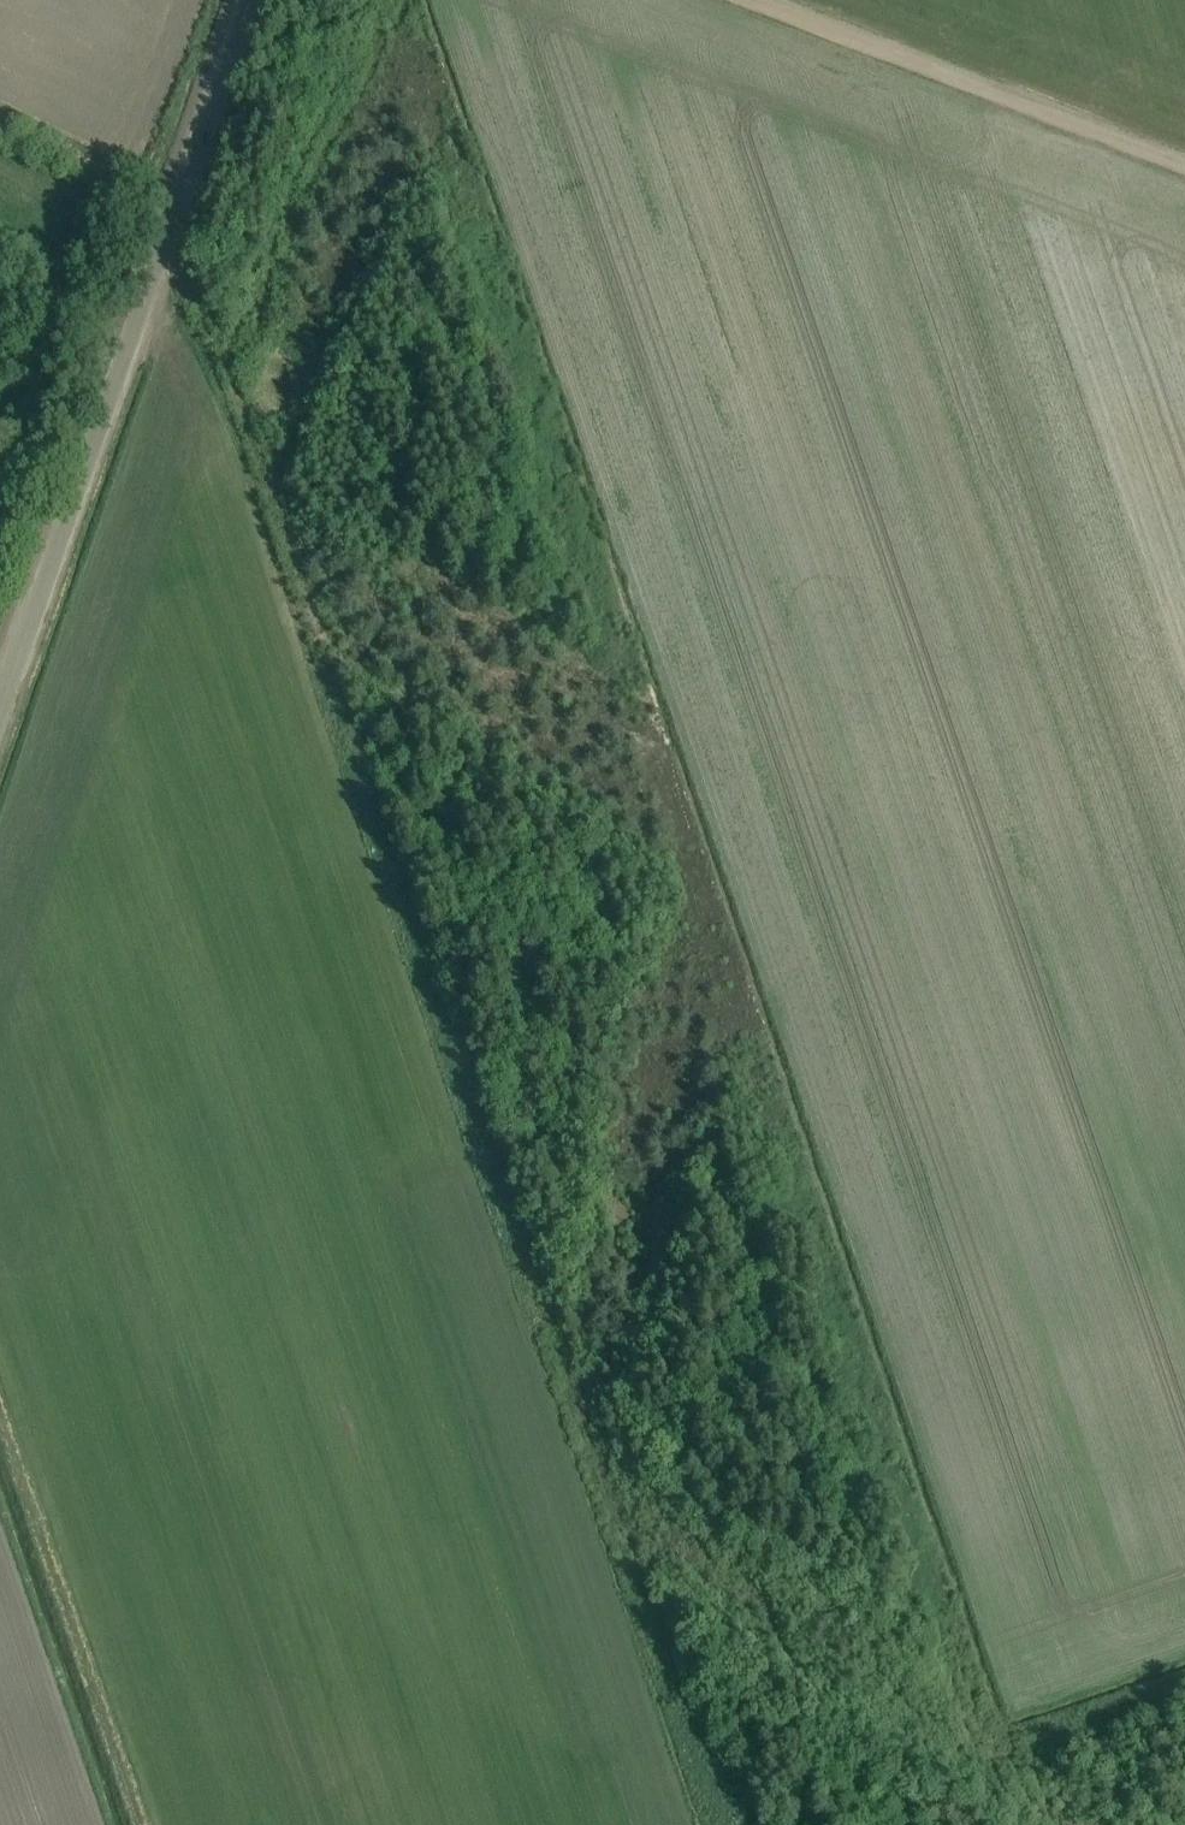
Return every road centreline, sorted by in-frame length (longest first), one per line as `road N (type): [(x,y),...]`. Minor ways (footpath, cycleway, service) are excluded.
road 1 (unclassified): [(0,706),(247,0)]
road 2 (track): [(748,0),(1184,166)]
road 3 (track): [(135,1824),(0,1439)]

